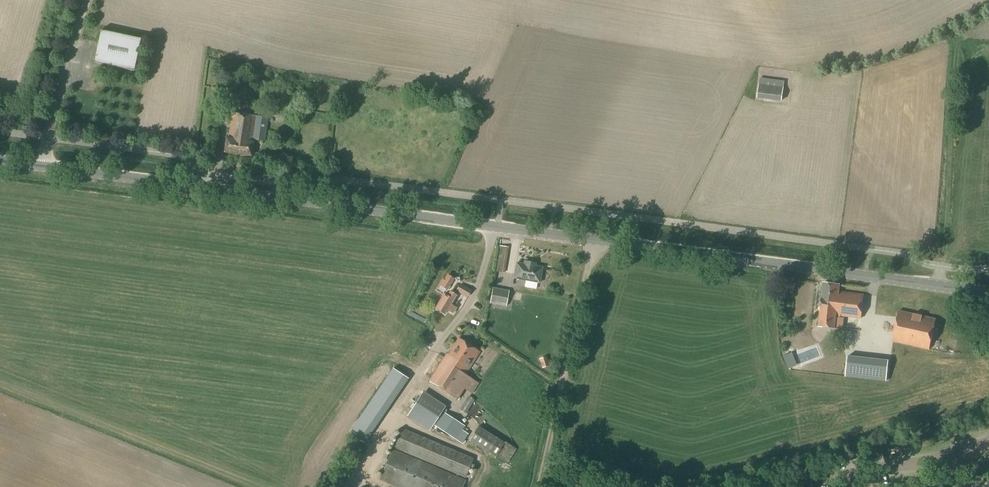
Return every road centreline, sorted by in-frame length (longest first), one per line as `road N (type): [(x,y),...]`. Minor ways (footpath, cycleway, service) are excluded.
road 1 (secondary): [(988,294),(0,162)]

